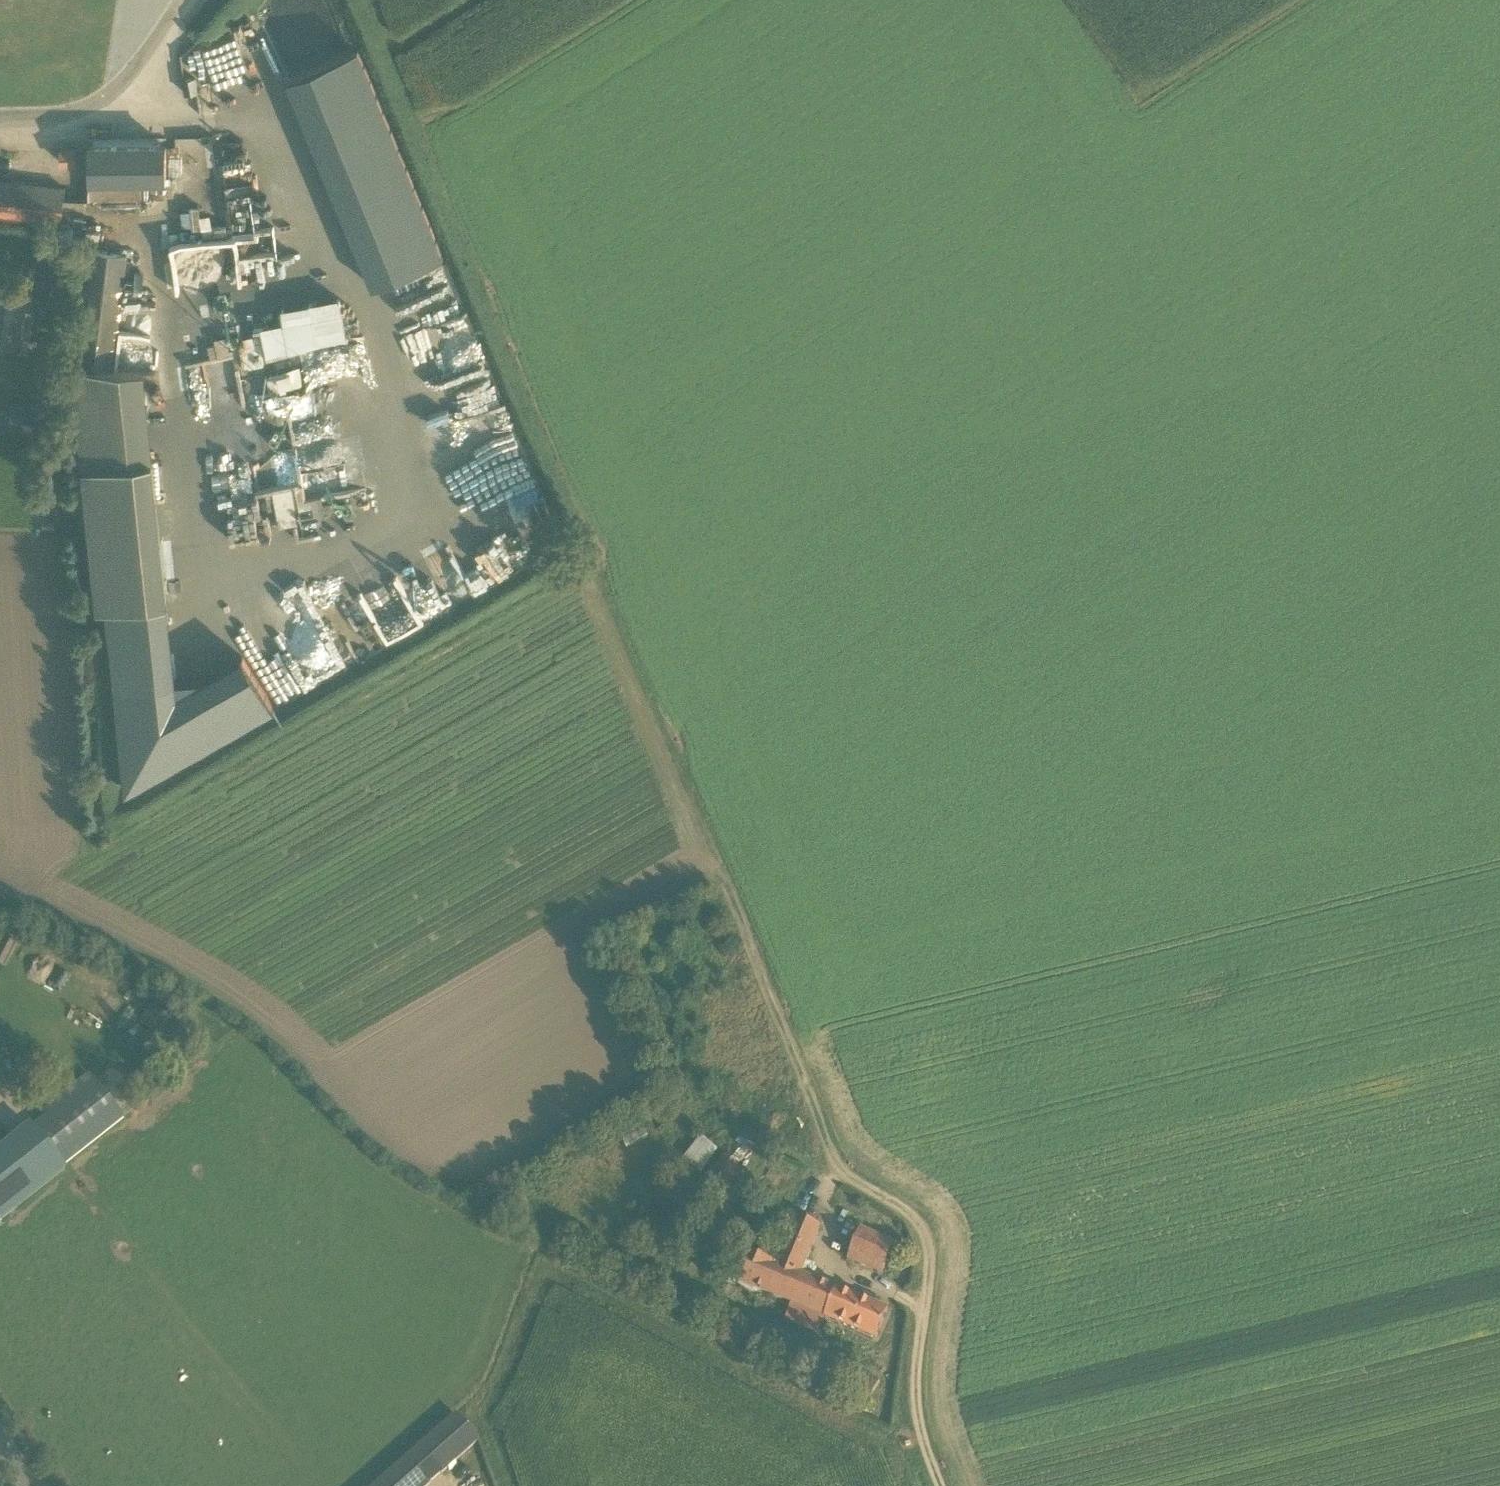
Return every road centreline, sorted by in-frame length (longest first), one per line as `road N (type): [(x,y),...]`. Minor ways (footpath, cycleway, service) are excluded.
road 1 (track): [(372,0),(837,1174),(911,1222),(931,1254),(913,1396),(942,1485)]
road 2 (track): [(492,1199),(433,1168),(307,1049),(217,987),(0,899)]
road 3 (unclassified): [(0,117),(57,118),(89,108),(117,90),(185,0)]

